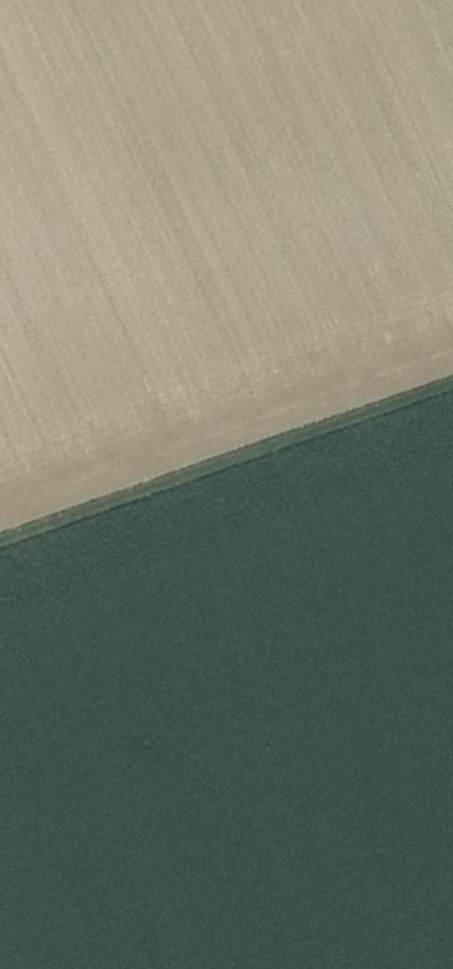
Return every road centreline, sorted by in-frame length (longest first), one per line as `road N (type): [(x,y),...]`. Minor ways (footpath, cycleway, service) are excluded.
road 1 (track): [(0,545),(452,382)]

